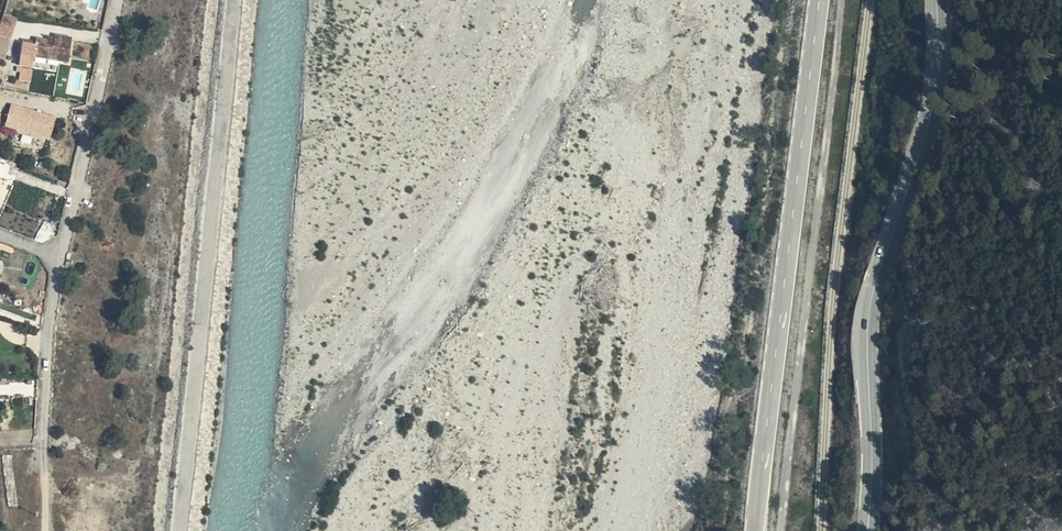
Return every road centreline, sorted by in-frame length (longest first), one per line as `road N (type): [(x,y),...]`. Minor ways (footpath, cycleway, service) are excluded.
road 1 (primary): [(937,0),(940,113),(871,326),(868,530)]
road 2 (trunk): [(820,0),(759,530)]
road 3 (residential): [(63,253),(47,373),(47,530)]
road 4 (residential): [(120,0),(98,125),(63,253)]

